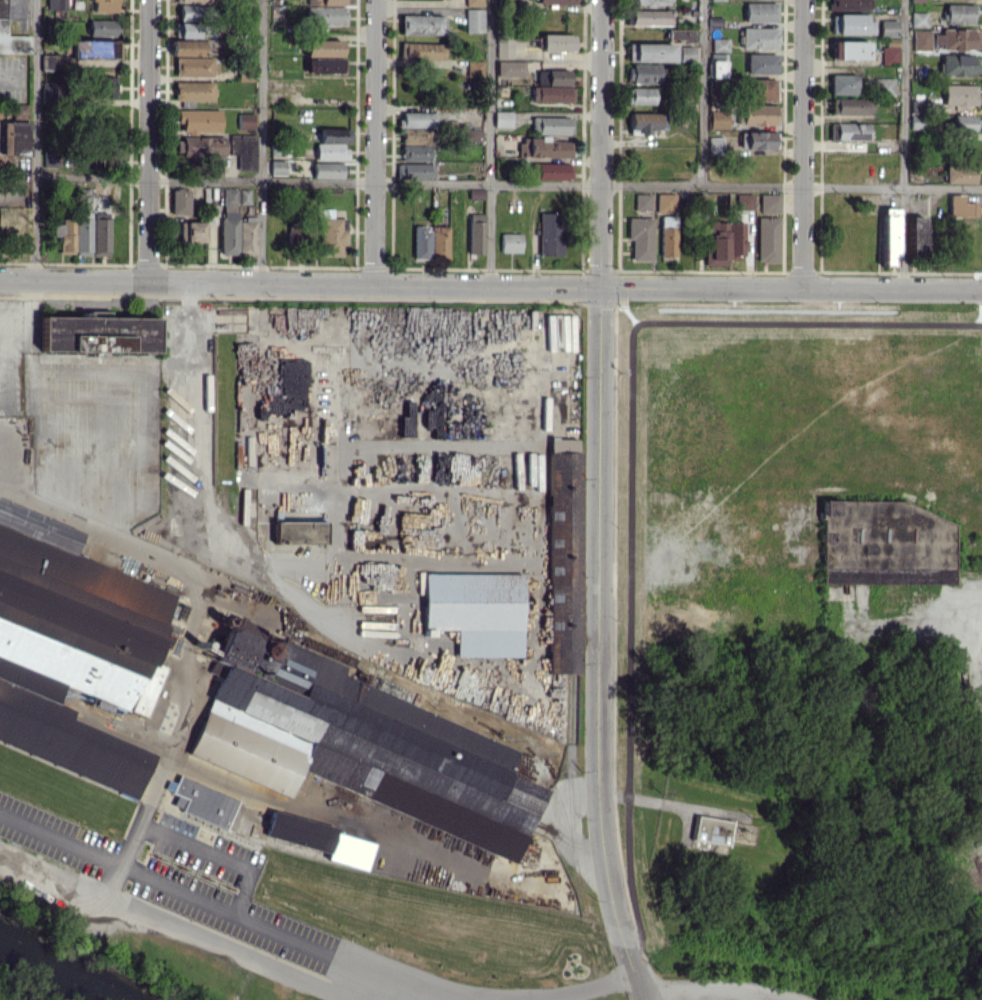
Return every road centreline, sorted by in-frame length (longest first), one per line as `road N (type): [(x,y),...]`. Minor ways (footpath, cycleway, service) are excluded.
road 1 (tertiary): [(600,290),(604,851),(645,999)]
road 2 (tertiary): [(0,278),(600,290)]
road 3 (tertiary): [(600,290),(981,288)]
road 4 (residential): [(805,0),(803,290)]
road 5 (residential): [(602,0),(600,290)]
road 6 (residential): [(379,0),(376,286)]
road 7 (residential): [(148,0),(147,282)]

